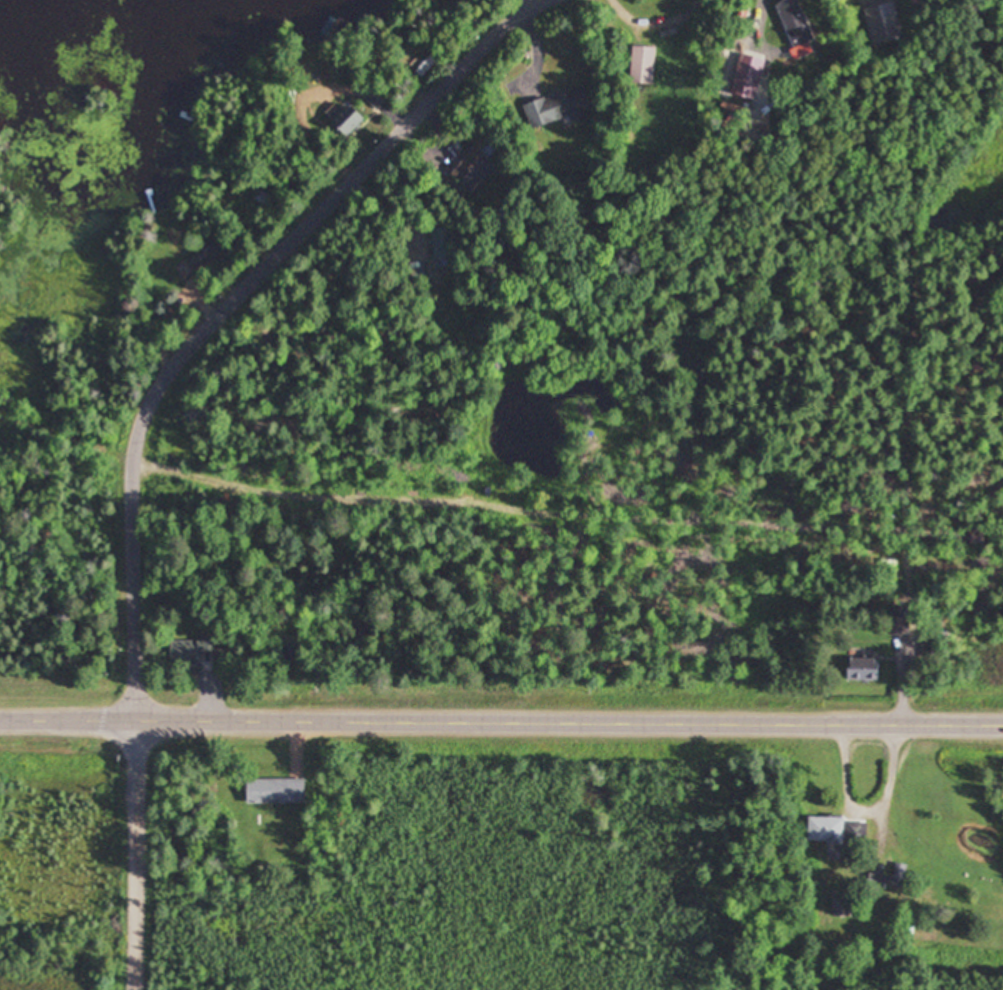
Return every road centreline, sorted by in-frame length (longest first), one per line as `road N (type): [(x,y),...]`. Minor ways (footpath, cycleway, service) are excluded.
road 1 (secondary): [(1002,720),(0,714)]
road 2 (residential): [(140,714),(139,477),(148,420),(166,377),(368,147),(493,26),(537,0)]
road 3 (residential): [(140,714),(141,989)]

